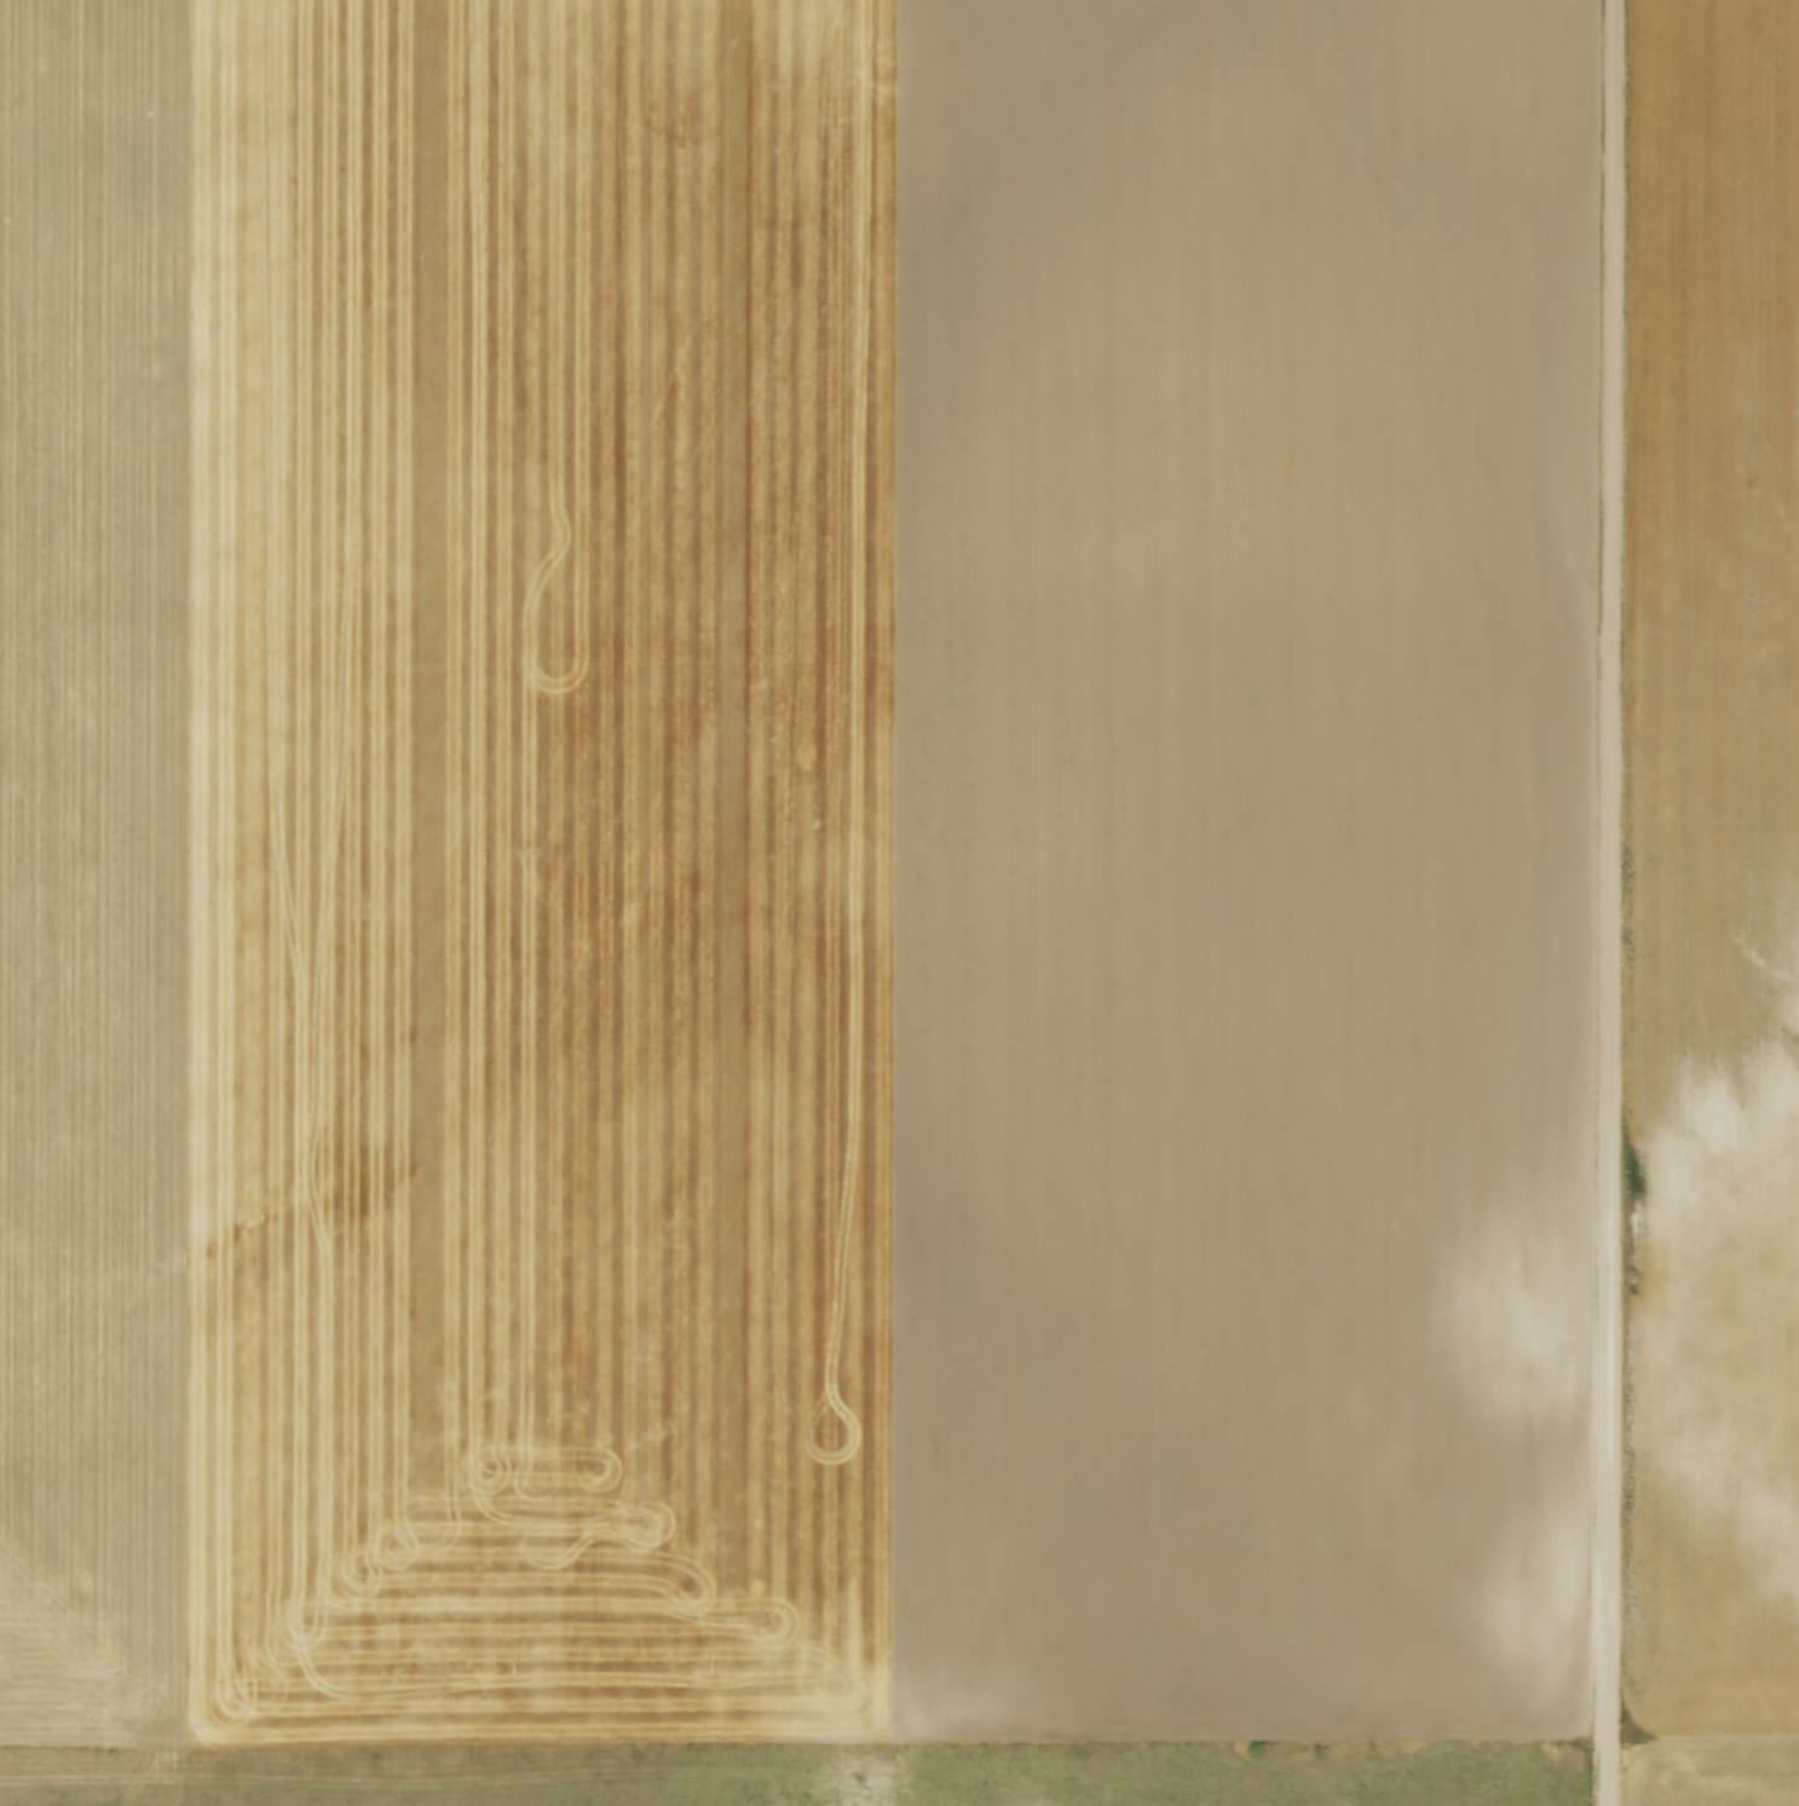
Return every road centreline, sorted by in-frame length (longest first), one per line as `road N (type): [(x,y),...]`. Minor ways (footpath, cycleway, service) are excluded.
road 1 (residential): [(1607,1805),(1615,0)]

